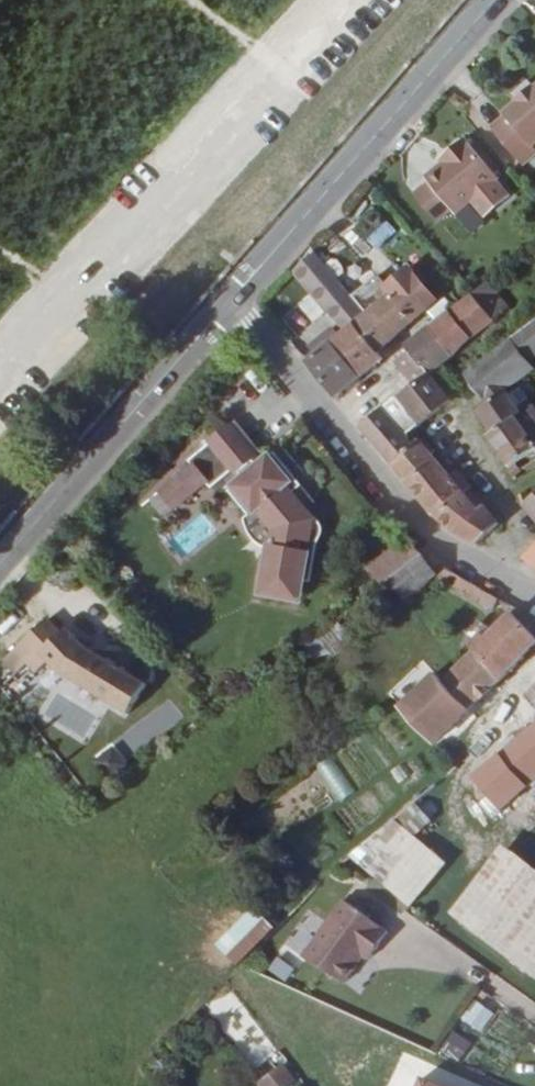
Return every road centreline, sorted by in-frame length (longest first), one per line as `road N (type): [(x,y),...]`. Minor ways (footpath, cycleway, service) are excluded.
road 1 (residential): [(534,595),(423,526),(232,297)]
road 2 (unclassified): [(496,0),(232,297)]
road 3 (unclassified): [(232,297),(0,562)]
road 4 (track): [(499,703),(494,728),(456,784),(458,830)]

